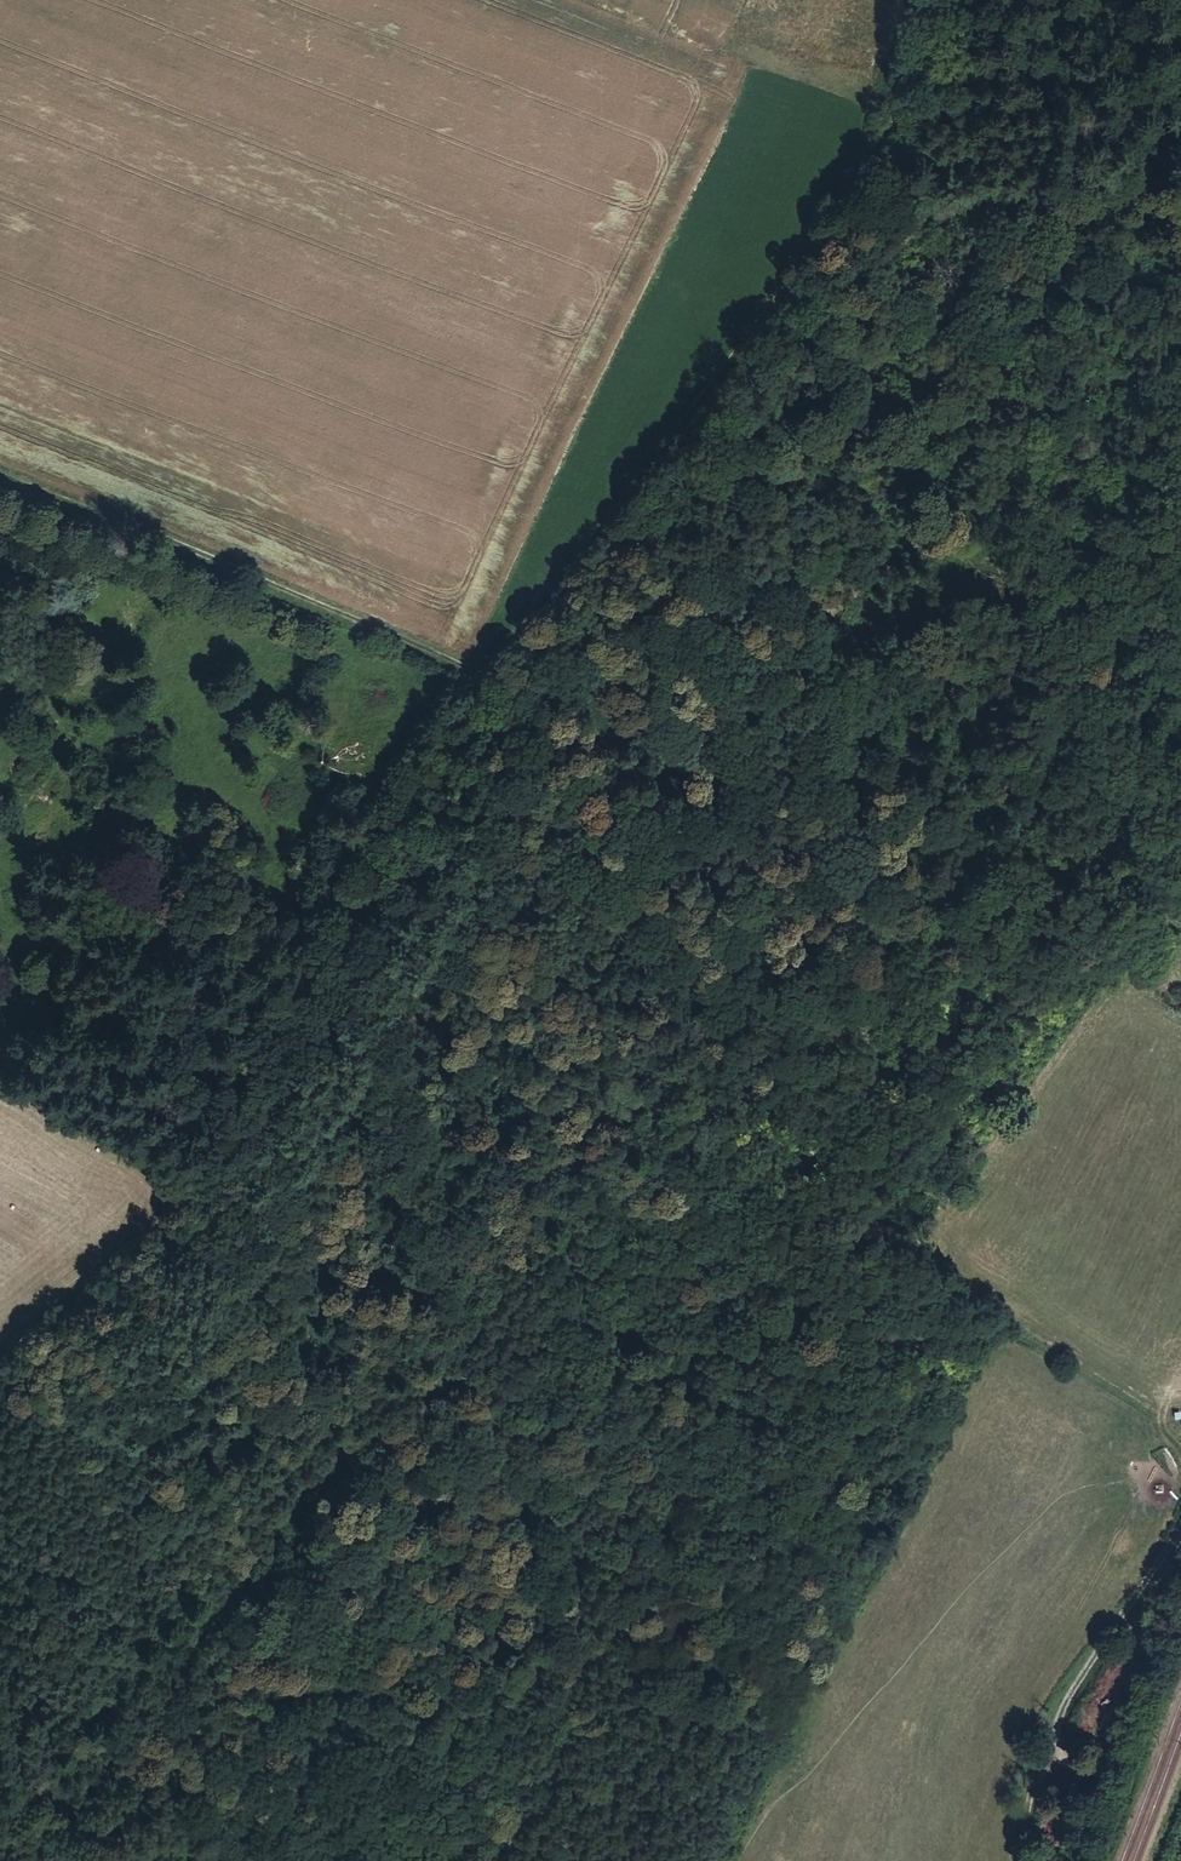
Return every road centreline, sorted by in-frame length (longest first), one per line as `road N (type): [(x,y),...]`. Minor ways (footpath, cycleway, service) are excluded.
road 1 (track): [(487,682),(339,929),(235,1124),(149,1233),(79,1300),(0,1358)]
road 2 (track): [(487,682),(0,473)]
road 3 (track): [(1180,1804),(1077,1767),(1054,1736),(1059,1712),(1180,1515)]
road 4 (track): [(937,0),(911,93),(829,237)]
road 5 (track): [(1180,1460),(1131,1403),(1000,1324)]
road 6 (track): [(1077,1767),(1052,1767),(1037,1778),(1023,1860)]

